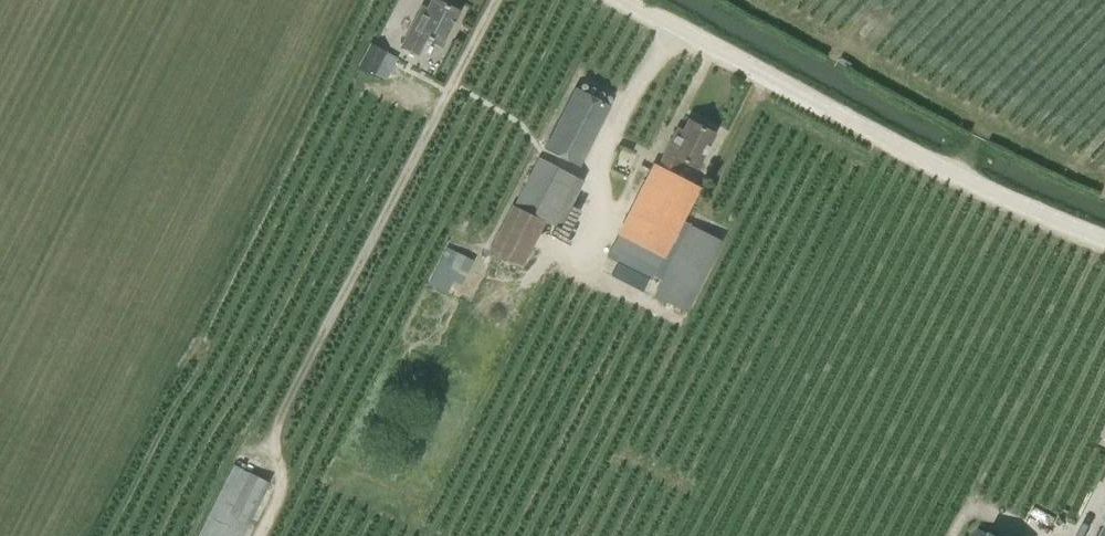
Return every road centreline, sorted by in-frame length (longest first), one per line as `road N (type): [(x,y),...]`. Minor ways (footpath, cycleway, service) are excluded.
road 1 (unclassified): [(1104,237),(971,181),(623,0)]

